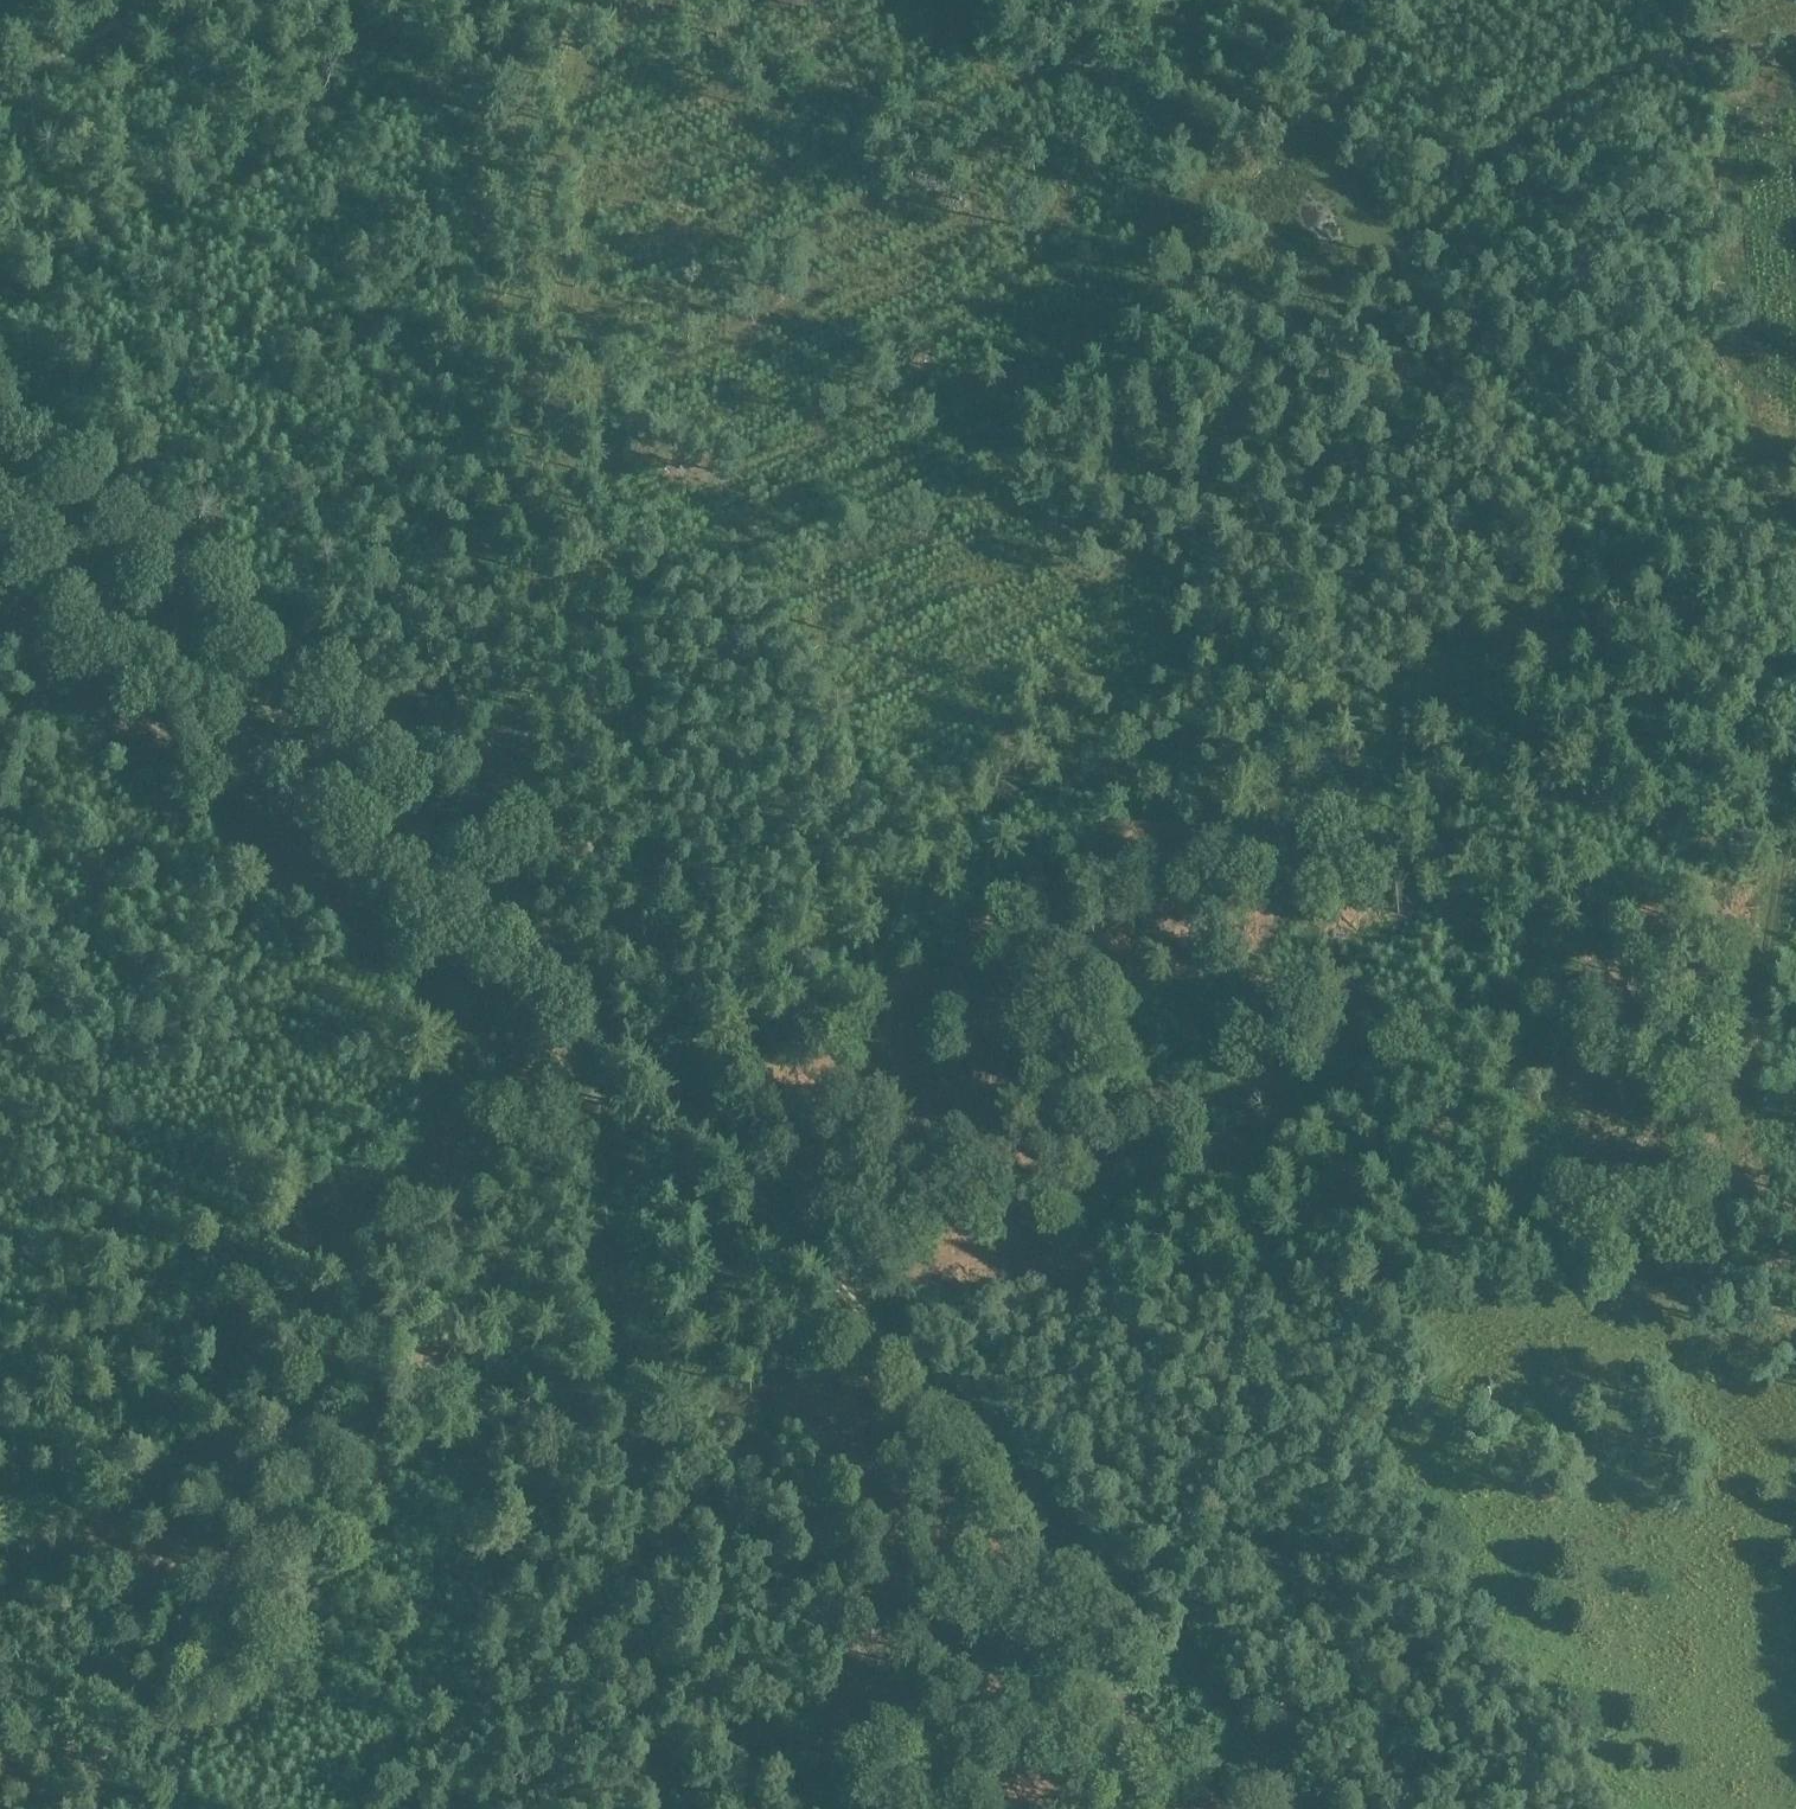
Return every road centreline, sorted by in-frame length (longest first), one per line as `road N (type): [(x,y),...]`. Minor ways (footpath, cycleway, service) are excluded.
road 1 (track): [(0,506),(595,1022),(1307,1808)]
road 2 (track): [(595,1022),(657,1808)]

